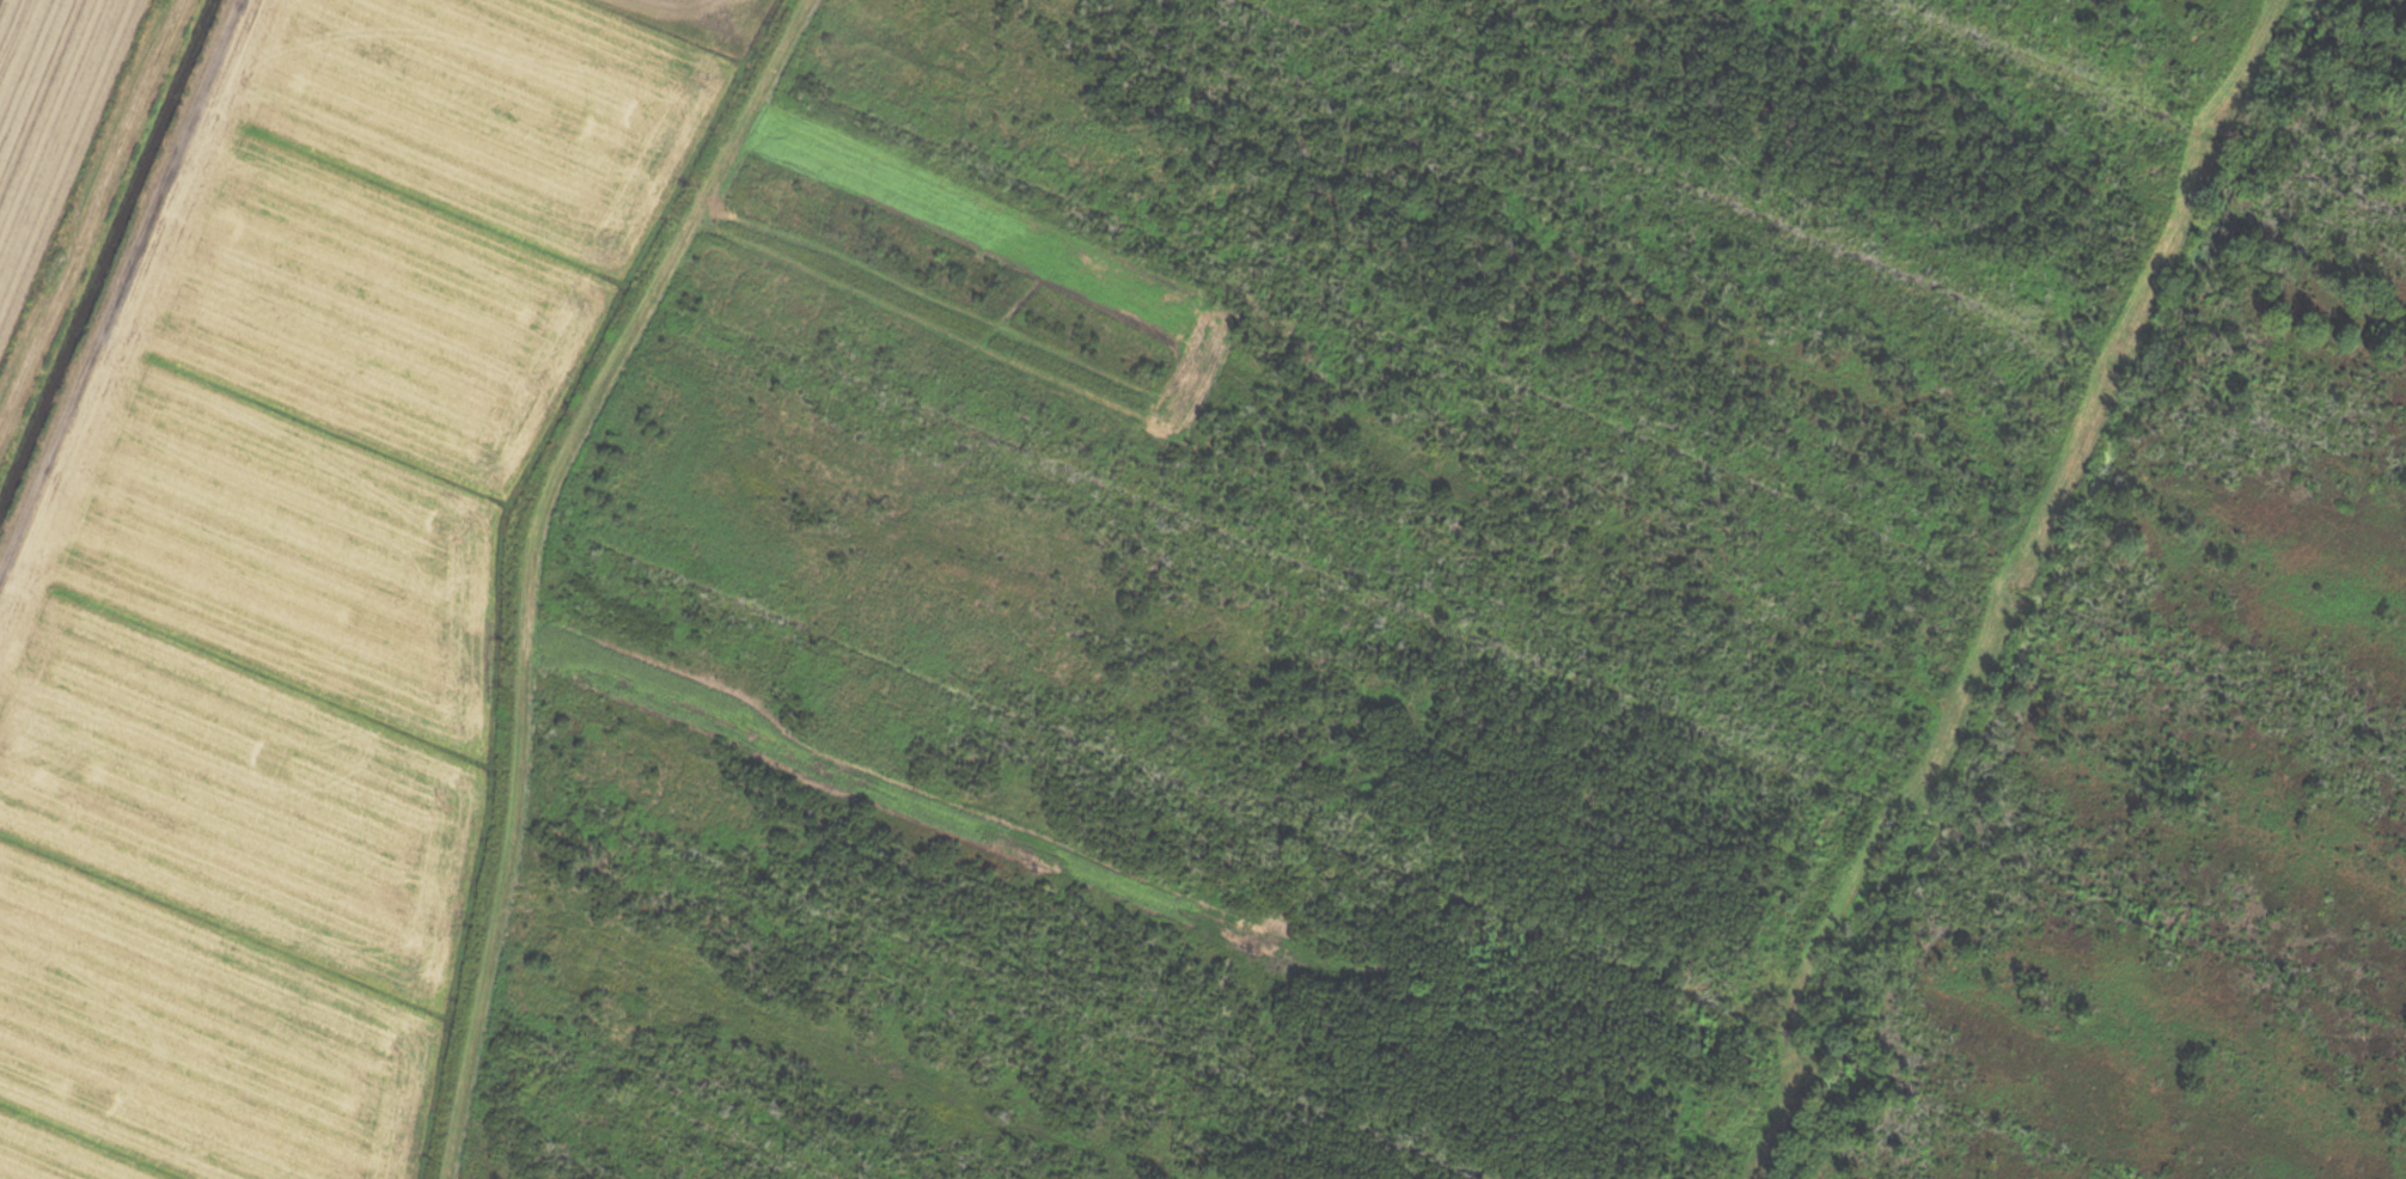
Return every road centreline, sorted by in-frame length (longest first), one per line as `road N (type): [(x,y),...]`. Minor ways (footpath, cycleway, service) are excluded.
road 1 (track): [(1755,1178),(2280,0)]
road 2 (track): [(0,405),(171,0)]

